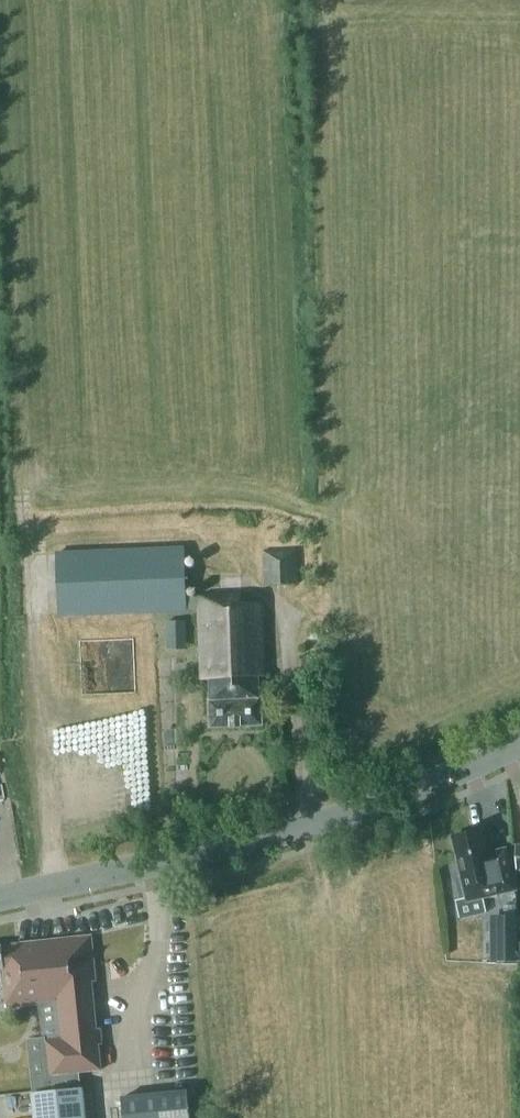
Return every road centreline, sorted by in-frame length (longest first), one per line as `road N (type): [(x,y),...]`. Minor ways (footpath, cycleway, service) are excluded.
road 1 (tertiary): [(0,899),(260,839),(430,785),(519,742)]

